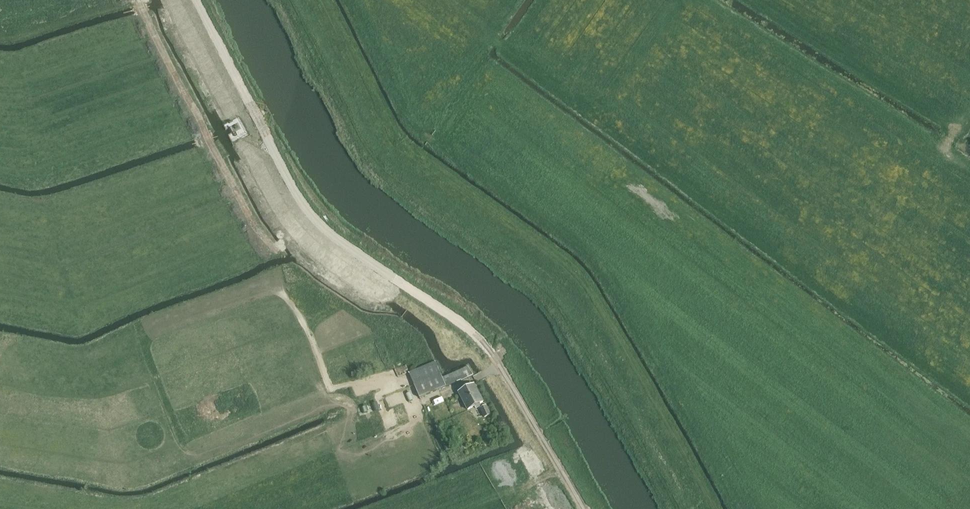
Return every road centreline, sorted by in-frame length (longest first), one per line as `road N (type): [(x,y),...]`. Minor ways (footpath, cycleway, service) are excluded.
road 1 (residential): [(585,508),(496,355)]

